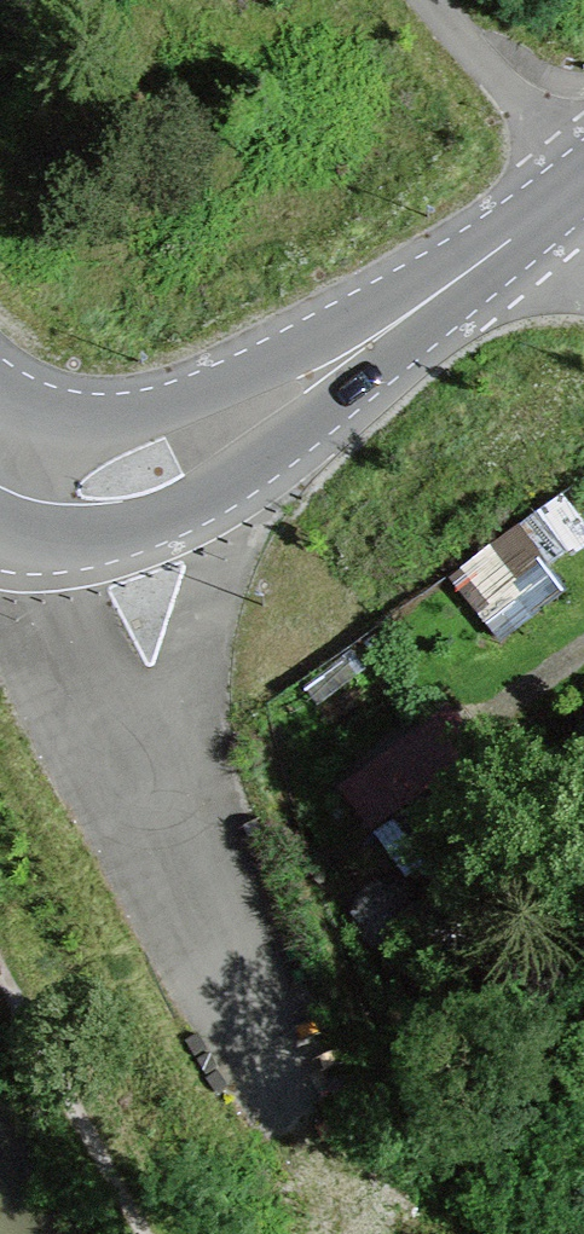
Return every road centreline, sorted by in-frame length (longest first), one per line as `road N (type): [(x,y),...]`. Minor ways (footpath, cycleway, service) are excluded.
road 1 (primary): [(164,847),(192,680),(251,472)]
road 2 (primary): [(5,534),(164,847)]
road 3 (primary): [(321,377),(253,381),(68,446),(0,448)]
road 4 (primary): [(583,190),(321,377)]
road 5 (primary): [(5,534),(50,549),(103,548),(200,509),(251,472)]
road 6 (primary): [(164,847),(280,1074)]
road 7 (primary): [(251,472),(292,442),(321,377)]

